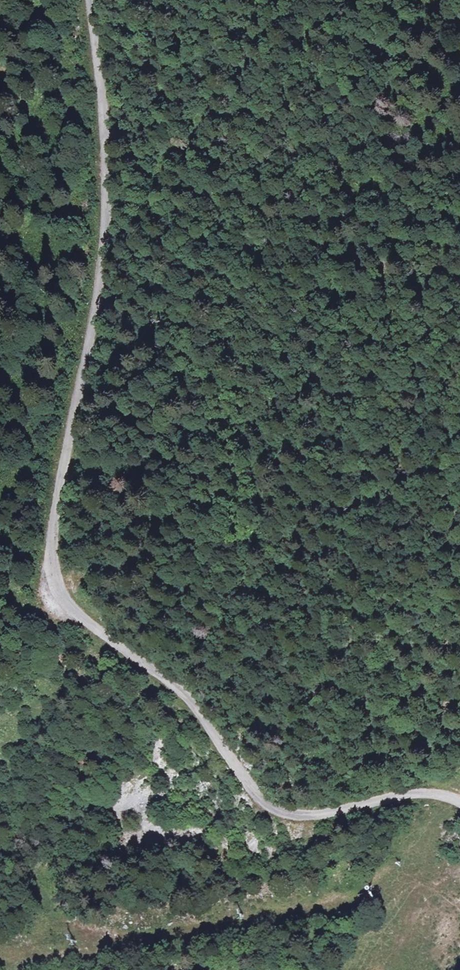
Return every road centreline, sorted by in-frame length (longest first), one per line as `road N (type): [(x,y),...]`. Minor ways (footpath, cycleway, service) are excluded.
road 1 (unclassified): [(87,0),(101,217),(55,496),(50,558),(58,588),(188,696),(279,807),(320,817),(421,794),(459,801)]

